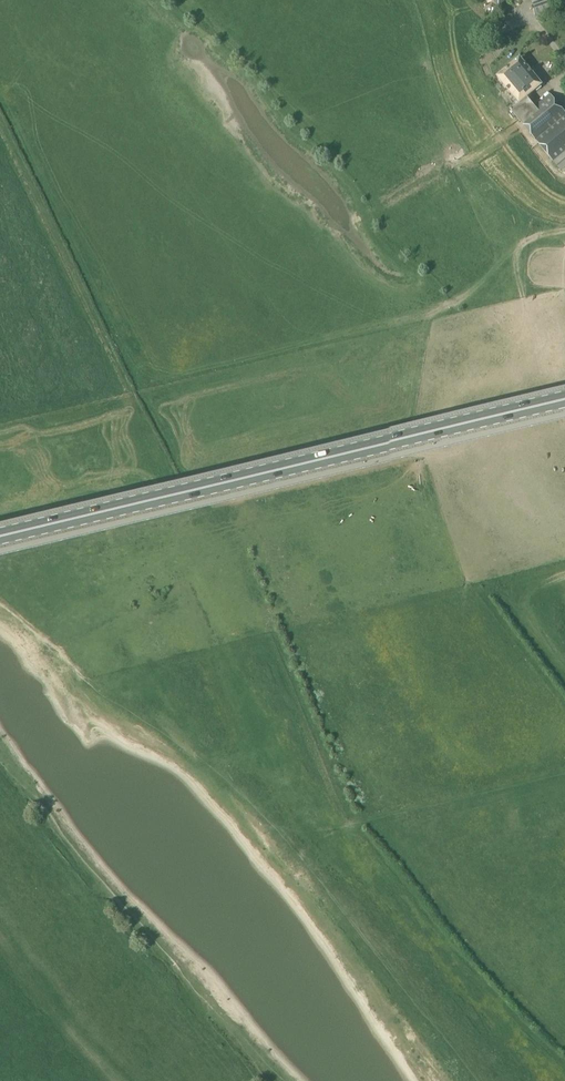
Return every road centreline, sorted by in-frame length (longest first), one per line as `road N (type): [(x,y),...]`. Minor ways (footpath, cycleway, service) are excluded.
road 1 (primary): [(0,543),(564,406)]

